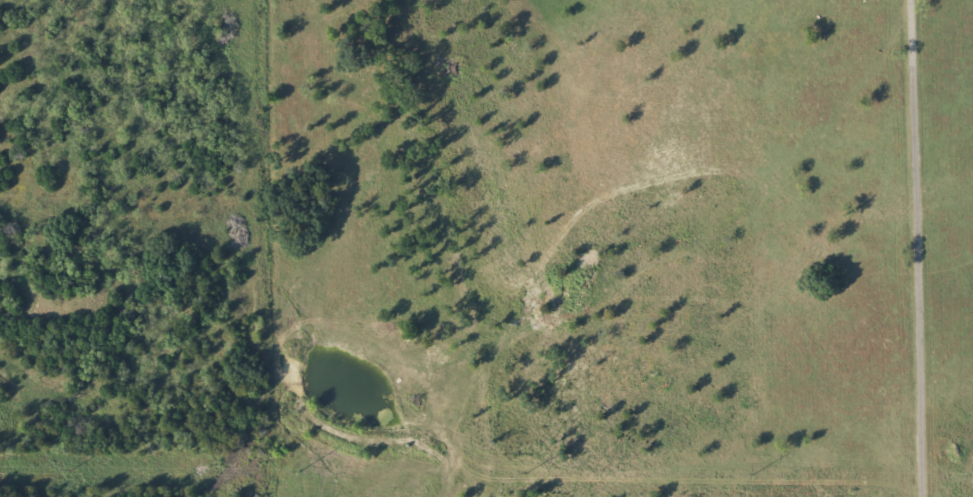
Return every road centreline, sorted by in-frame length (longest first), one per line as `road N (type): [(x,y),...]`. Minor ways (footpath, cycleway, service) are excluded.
road 1 (residential): [(917,496),(909,0)]

